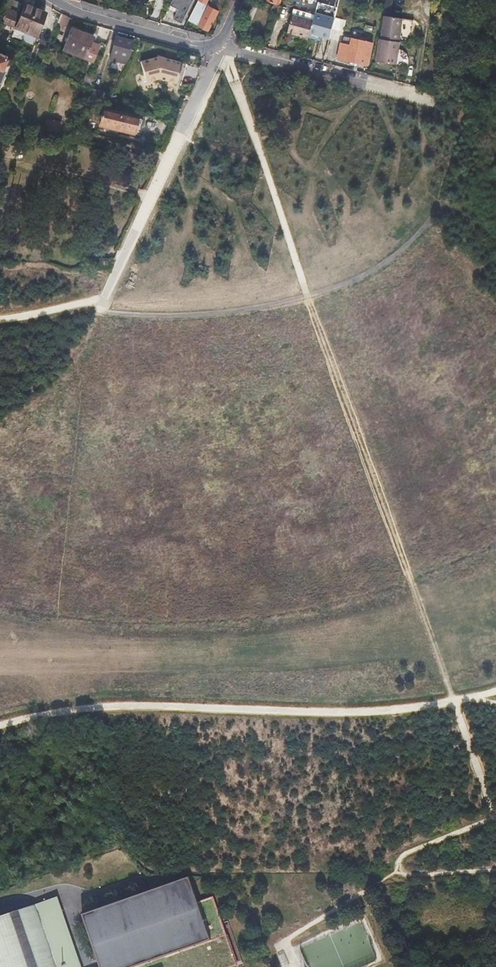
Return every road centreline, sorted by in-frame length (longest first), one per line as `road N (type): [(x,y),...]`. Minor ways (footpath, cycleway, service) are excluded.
road 1 (residential): [(56,0),(204,47),(223,47),(242,0)]

